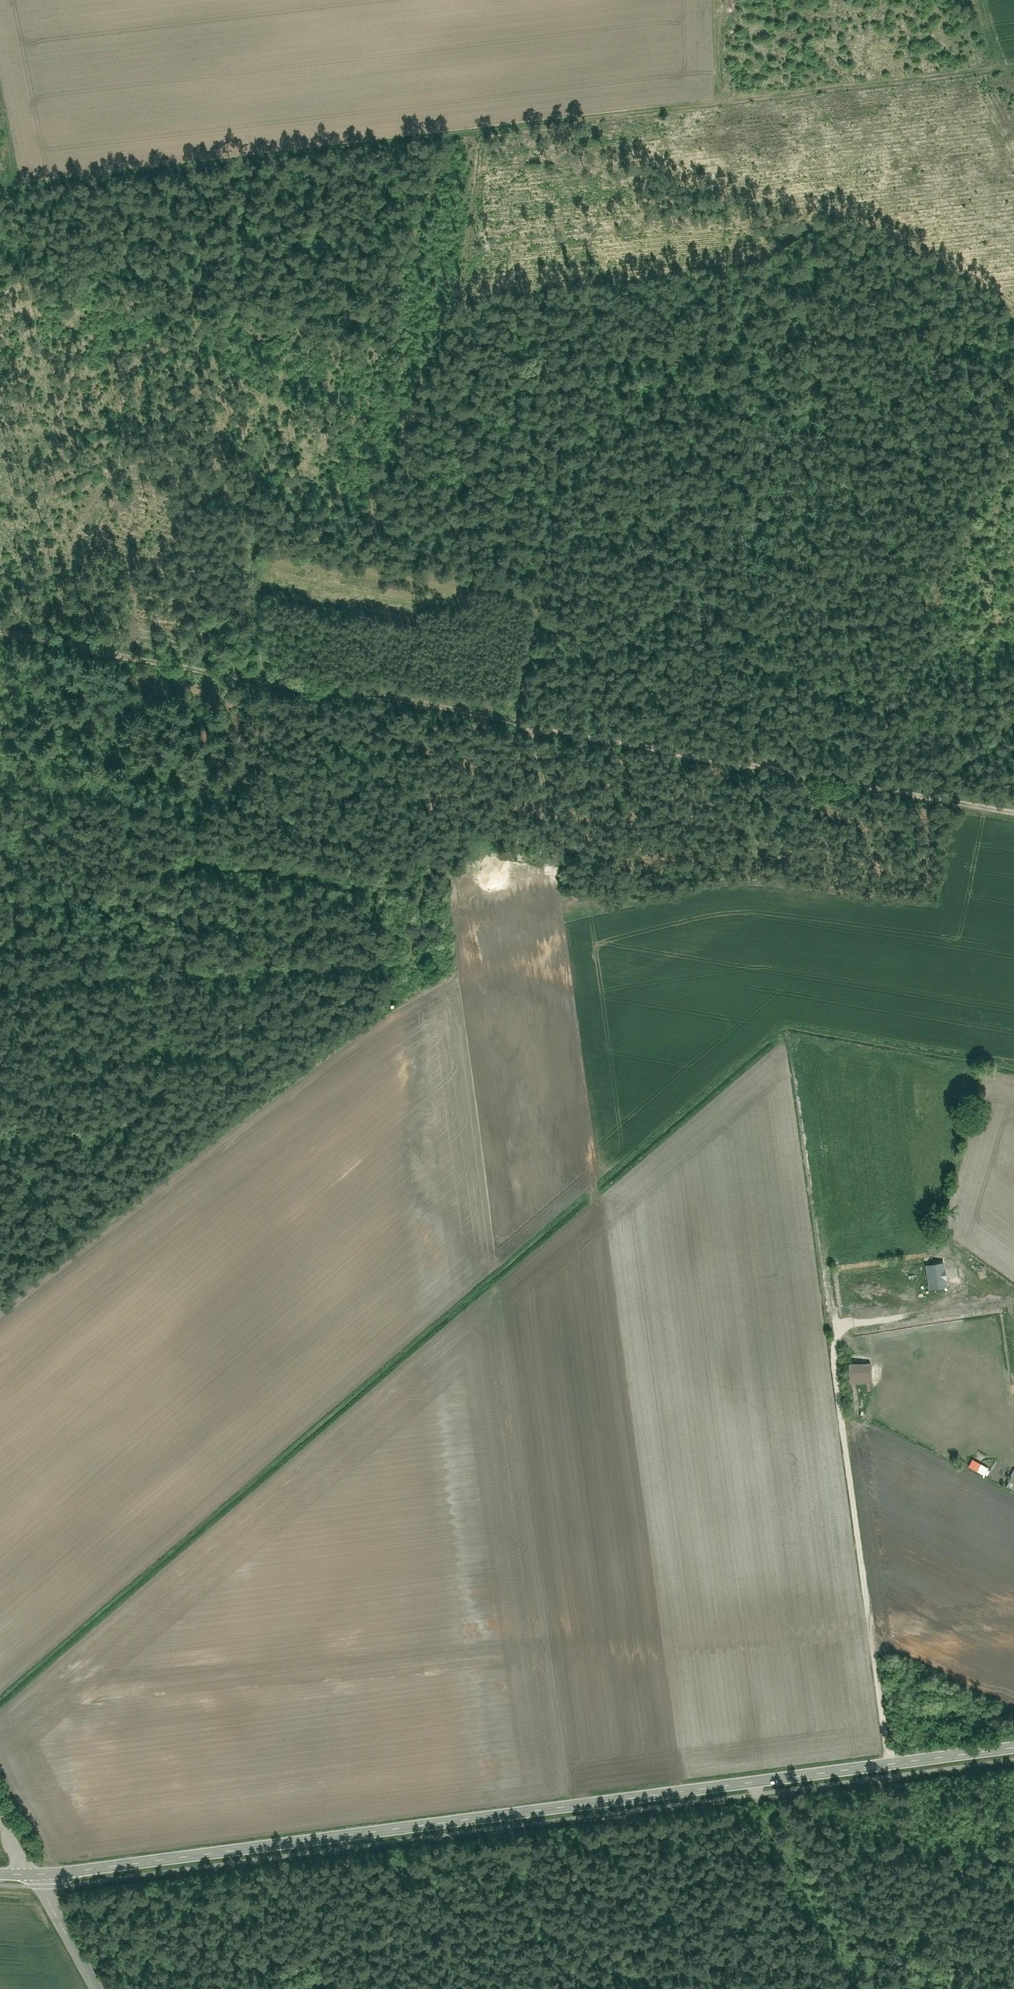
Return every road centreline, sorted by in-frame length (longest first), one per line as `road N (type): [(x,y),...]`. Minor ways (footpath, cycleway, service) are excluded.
road 1 (tertiary): [(40,1876),(1013,1747)]
road 2 (track): [(127,655),(1013,806)]
road 3 (track): [(127,655),(0,633)]
road 4 (residential): [(40,1876),(95,1988)]

